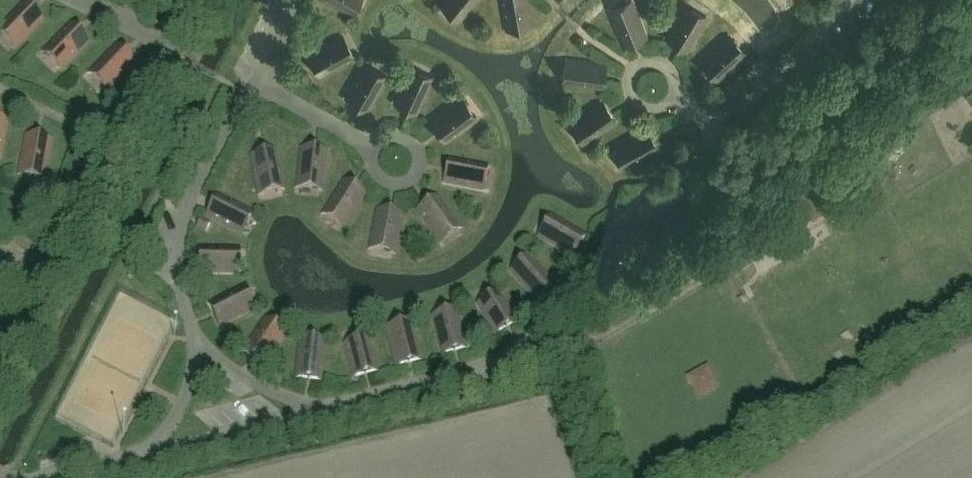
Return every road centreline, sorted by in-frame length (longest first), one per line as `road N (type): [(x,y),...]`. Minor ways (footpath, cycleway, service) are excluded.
road 1 (residential): [(730,137),(637,207),(542,338),(481,369),(313,413)]
road 2 (residential): [(40,288),(164,50),(74,0)]
road 3 (residential): [(200,346),(181,272),(187,221),(214,156),(262,88)]
road 4 (residential): [(874,0),(848,15),(730,137)]
road 5 (residential): [(313,413),(159,454)]
road 6 (residential): [(400,160),(262,88)]
road 7 (residential): [(313,413),(244,381),(200,346)]

